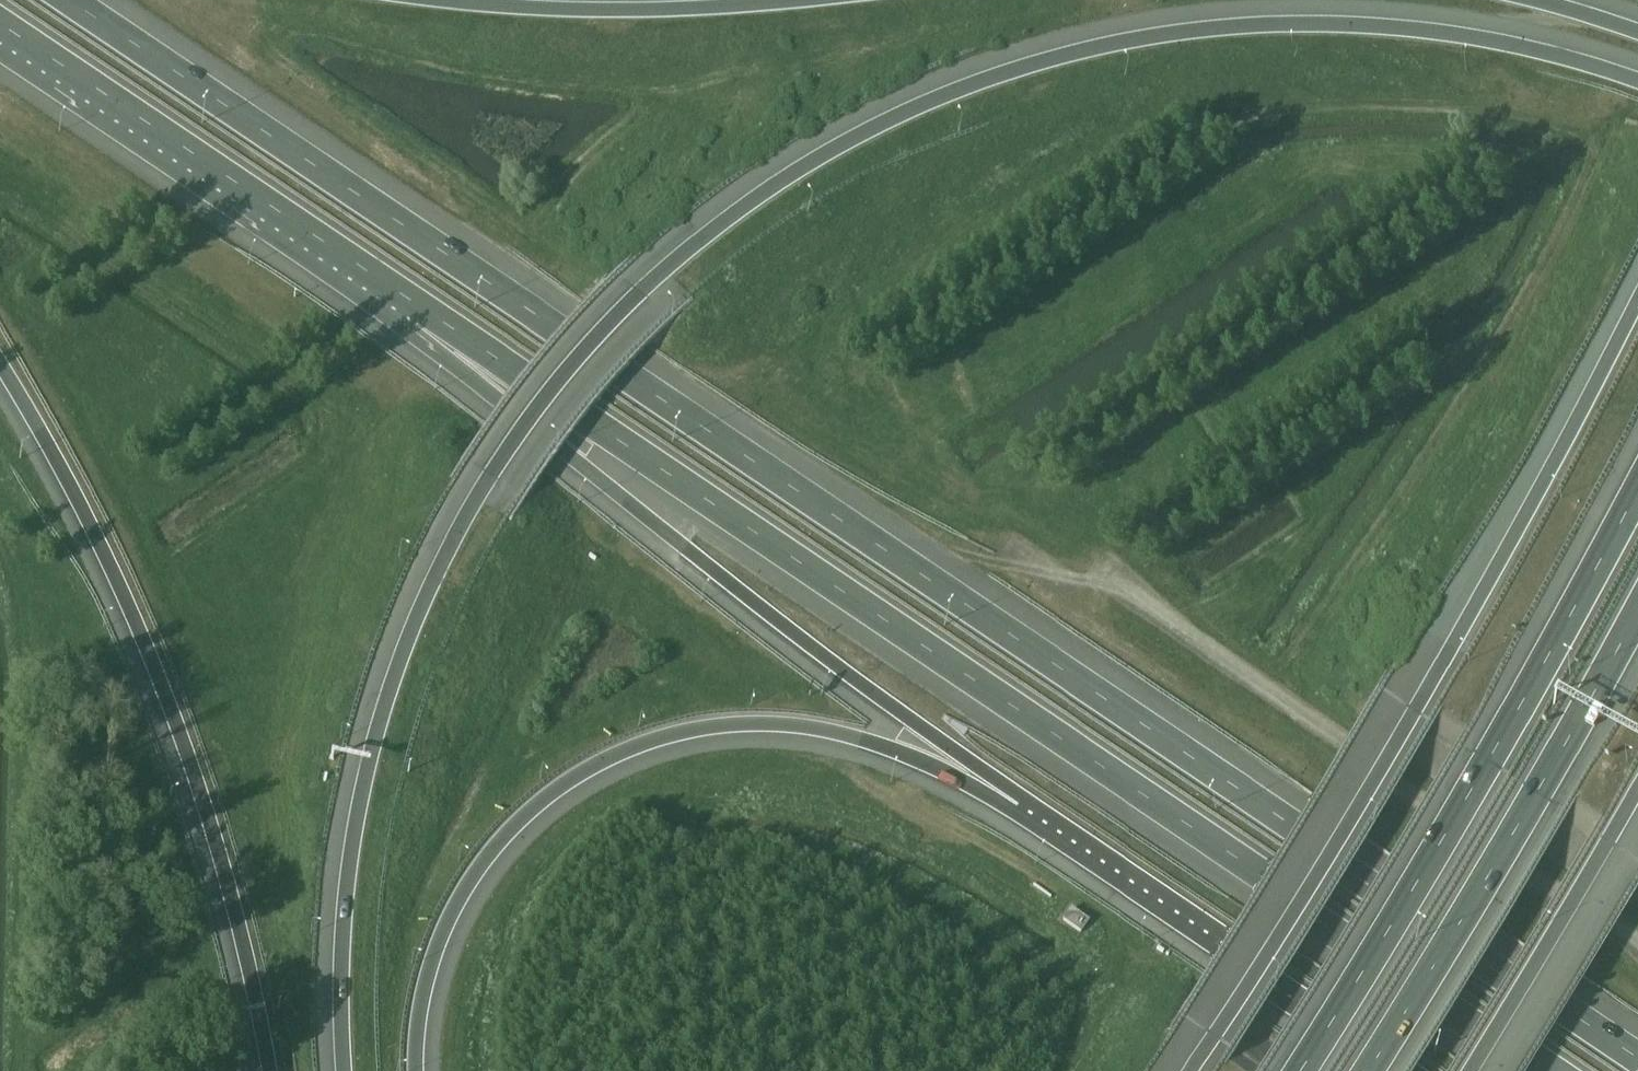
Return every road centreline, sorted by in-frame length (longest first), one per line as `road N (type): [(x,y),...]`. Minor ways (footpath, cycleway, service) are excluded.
road 1 (motorway): [(1637,80),(1501,43),(1406,29),(1198,31),(1020,70),(924,107),(786,180),(712,232),(640,294),(526,423),(413,625),(360,795),(343,906),(347,1070)]
road 2 (motorway): [(1637,1057),(67,0)]
road 3 (motorway): [(419,309),(1554,1070)]
road 4 (motorway): [(1637,295),(1416,710),(1192,1070)]
road 5 (motorway): [(418,1070),(427,979),(477,870),(549,795),(643,743),(708,727),(820,727),(1020,806)]
road 6 (motorway): [(419,309),(581,464),(1020,806)]
road 7 (motorway): [(0,367),(58,462),(182,731),(274,1070)]
road 8 (motorway): [(1637,492),(1489,760),(1300,1070)]
road 9 (motorway): [(1367,1070),(1637,610)]
road 10 (motorway): [(0,26),(419,309)]
road 11 (motorway): [(1020,806),(1413,1070)]
road 12 (motorway): [(811,0),(647,11),(433,0)]
road 13 (motorway): [(1469,1070),(1637,788)]

